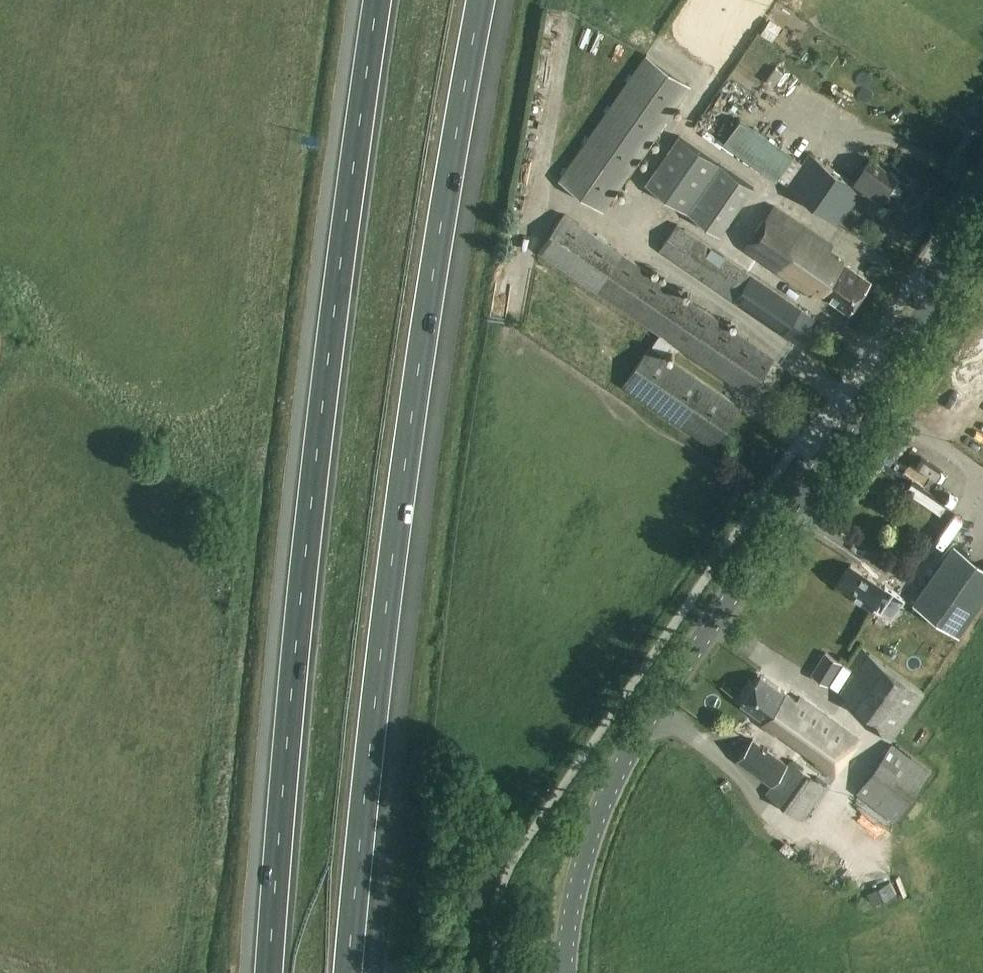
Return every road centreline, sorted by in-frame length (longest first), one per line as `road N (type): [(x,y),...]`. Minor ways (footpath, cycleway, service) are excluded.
road 1 (motorway): [(354,972),(413,445),(488,0)]
road 2 (motorway): [(379,0),(294,645),(269,972)]
road 3 (secondary): [(569,972),(576,877),(596,819),(644,734),(982,234)]

